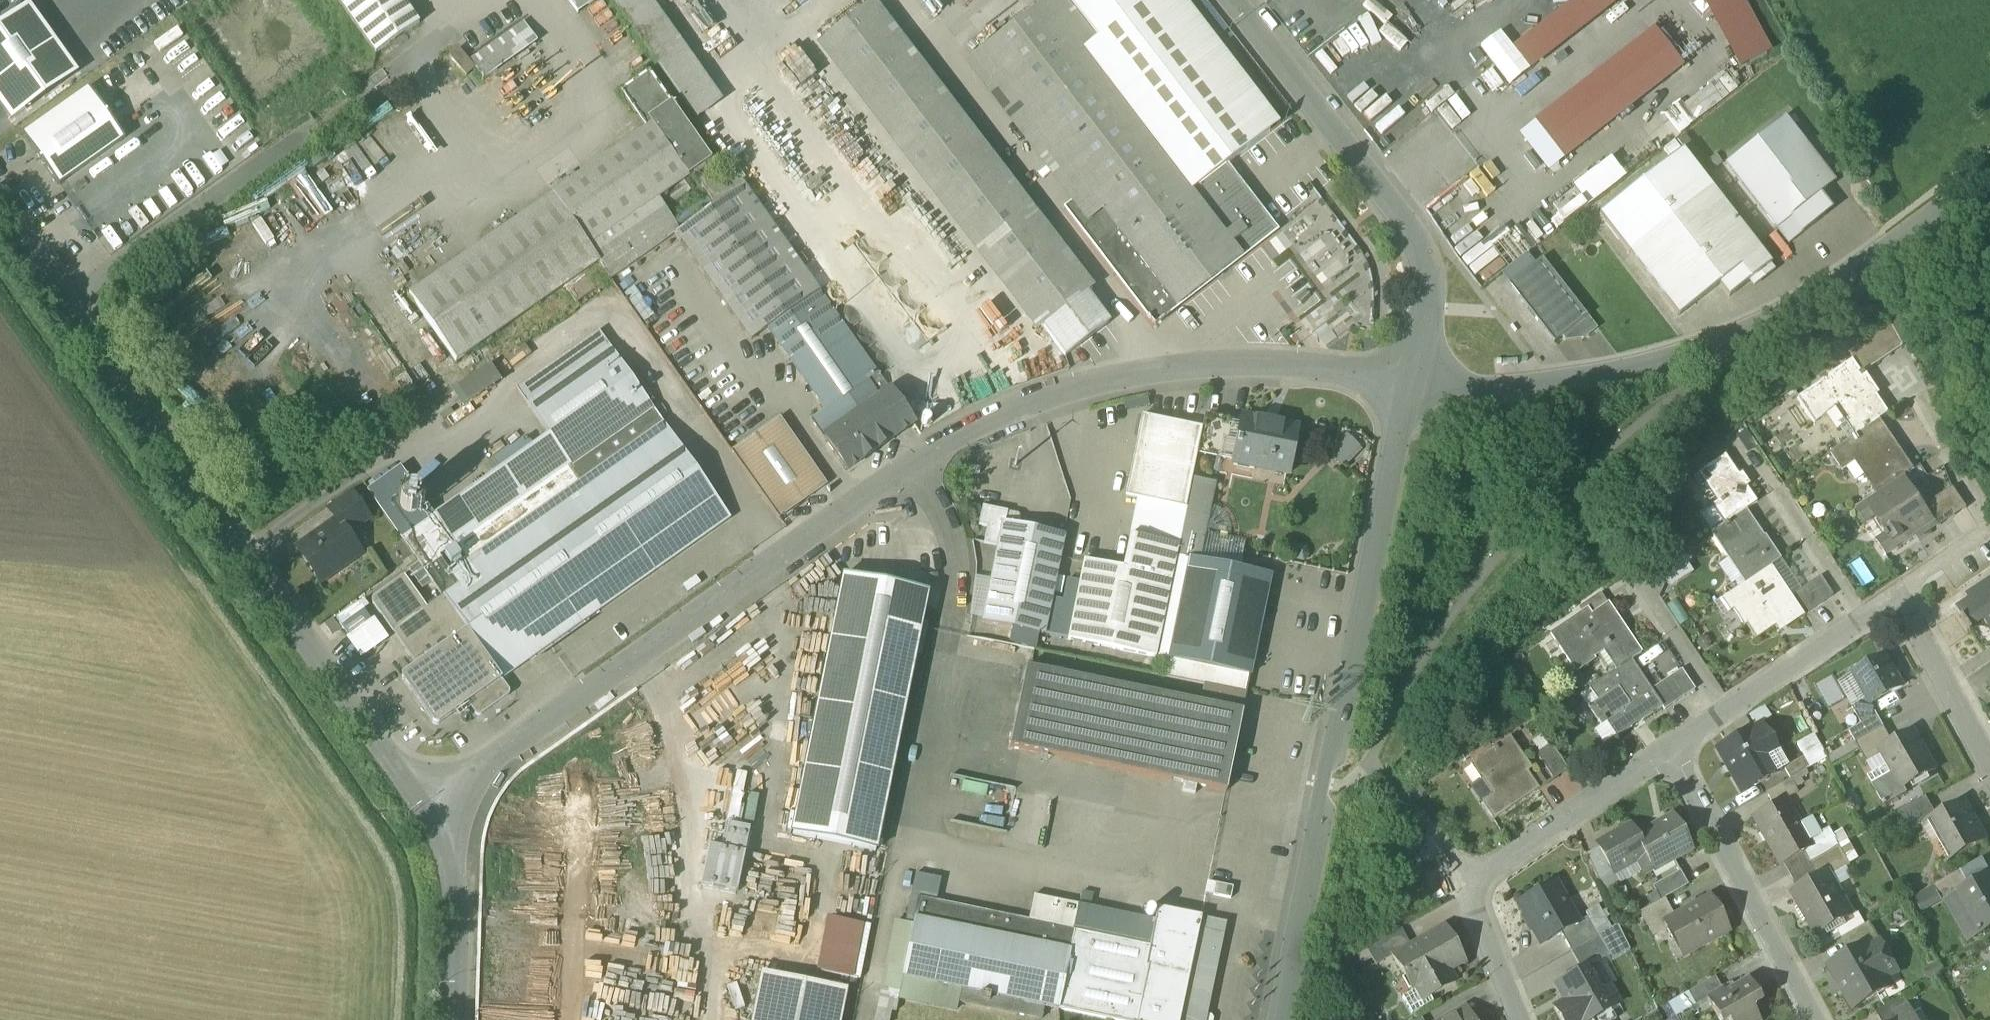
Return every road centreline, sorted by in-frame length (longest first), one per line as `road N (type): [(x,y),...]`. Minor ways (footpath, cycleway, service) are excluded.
road 1 (unclassified): [(427,808),(0,202)]
road 2 (residential): [(1414,366),(1282,1019)]
road 3 (unclassified): [(1414,366),(1535,365),(1698,339),(1918,230),(1989,177)]
road 4 (residential): [(427,808),(916,465)]
road 5 (residential): [(916,465),(1044,398),(1124,375),(1261,360),(1414,366)]
road 6 (unclassified): [(1240,0),(1413,214),(1429,250),(1414,366)]
road 7 (residential): [(1814,1019),(1668,750)]
road 8 (residential): [(1894,595),(1988,530),(1922,402)]
road 9 (residential): [(1668,750),(1466,886)]
road 10 (unclassified): [(455,1019),(455,904),(447,850),(427,808)]
road 11 (residential): [(1736,442),(1857,621)]
road 12 (residential): [(1989,774),(1894,595)]
road 13 (residential): [(1857,621),(1723,713)]
road 14 (residential): [(1723,713),(1634,579)]
road 15 (residential): [(916,465),(956,562),(952,613)]
road 16 (residential): [(1520,1019),(1466,886)]

